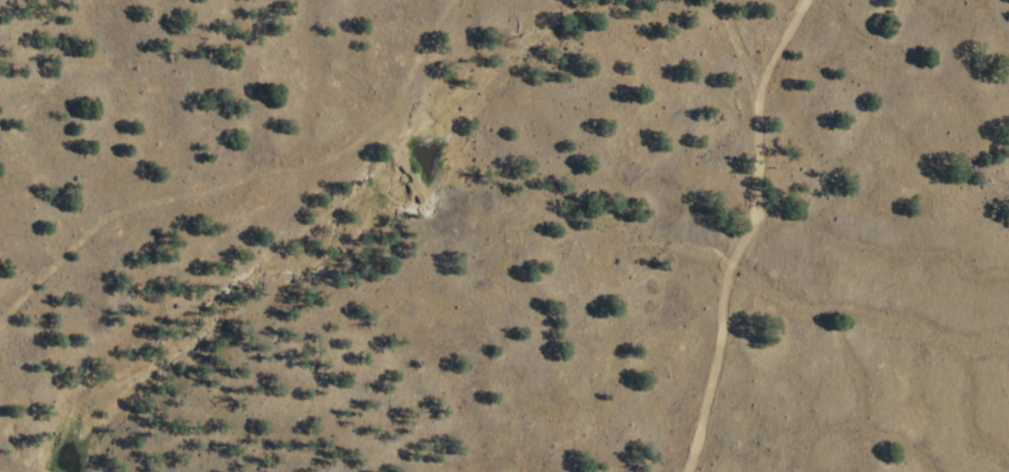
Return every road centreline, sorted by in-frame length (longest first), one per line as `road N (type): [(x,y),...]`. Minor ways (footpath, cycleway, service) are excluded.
road 1 (track): [(687,471),(716,366),(724,280),(754,212),(757,90),(806,0)]

